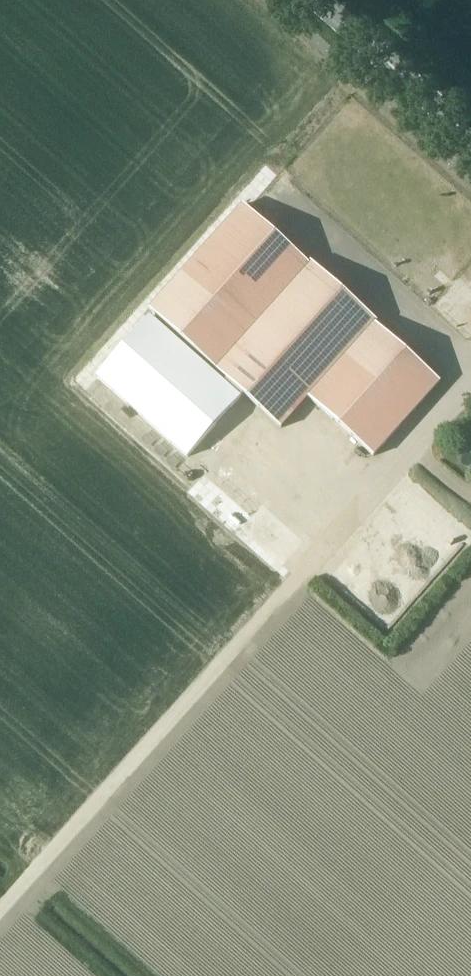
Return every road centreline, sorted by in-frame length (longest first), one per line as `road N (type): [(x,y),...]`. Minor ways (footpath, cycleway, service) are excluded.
road 1 (track): [(470,381),(0,905)]
road 2 (secondary): [(470,131),(323,0)]

